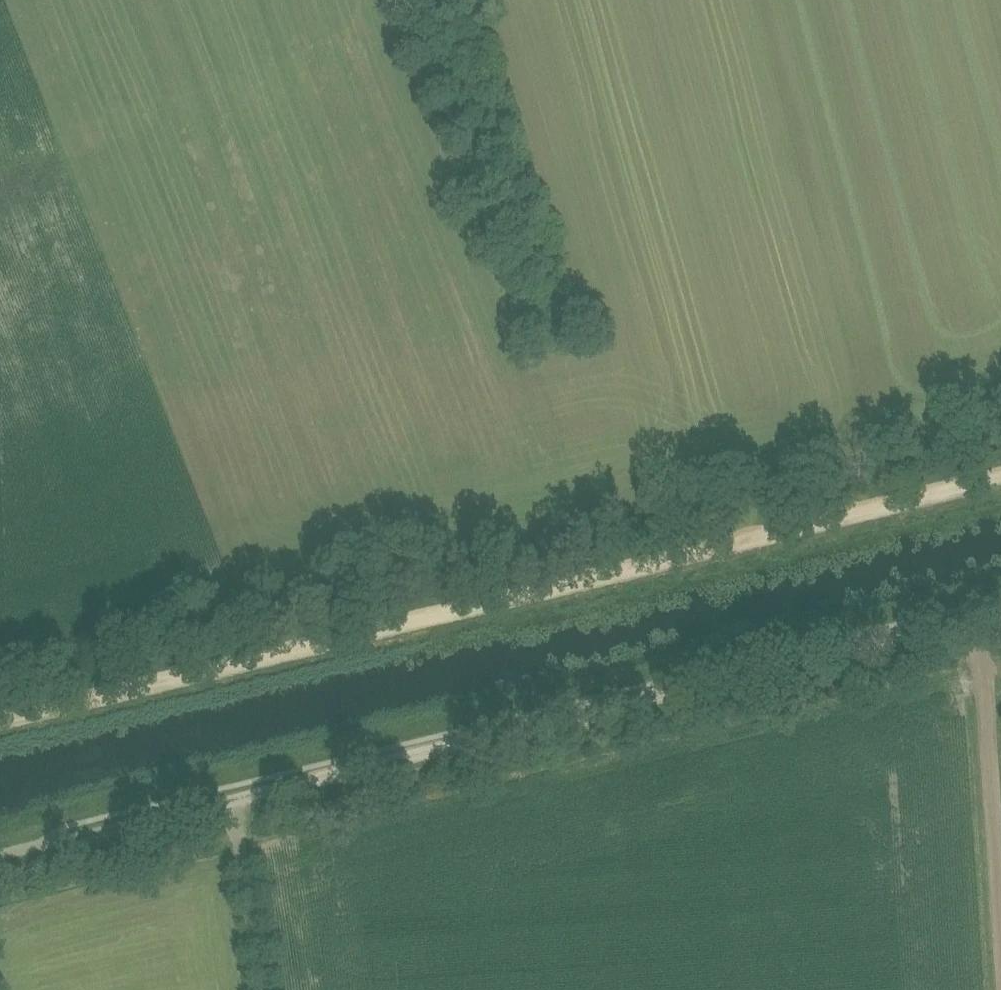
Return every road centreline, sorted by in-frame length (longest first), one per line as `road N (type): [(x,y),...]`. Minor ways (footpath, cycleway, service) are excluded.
road 1 (track): [(28,849),(979,619),(1000,922)]
road 2 (track): [(1000,470),(0,717)]

